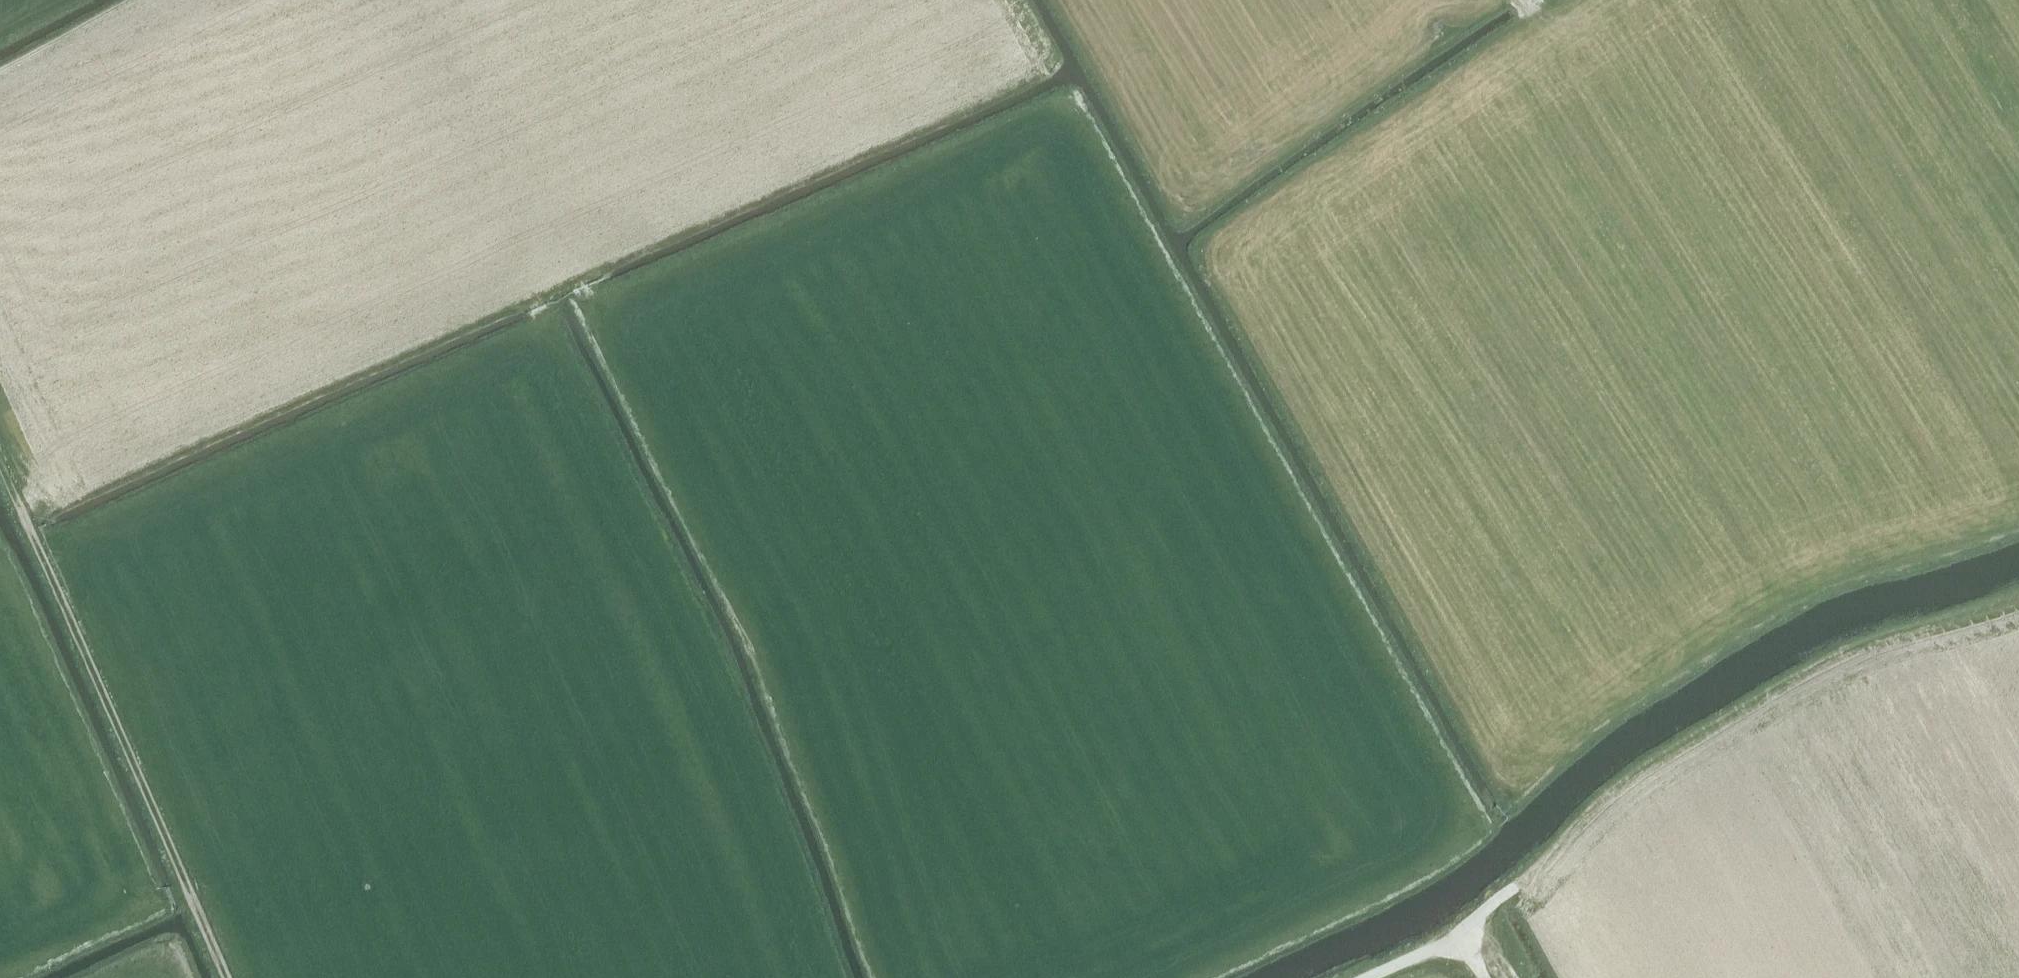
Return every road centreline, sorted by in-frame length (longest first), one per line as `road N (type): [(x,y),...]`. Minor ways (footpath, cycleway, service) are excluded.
road 1 (track): [(226,977),(0,462)]

